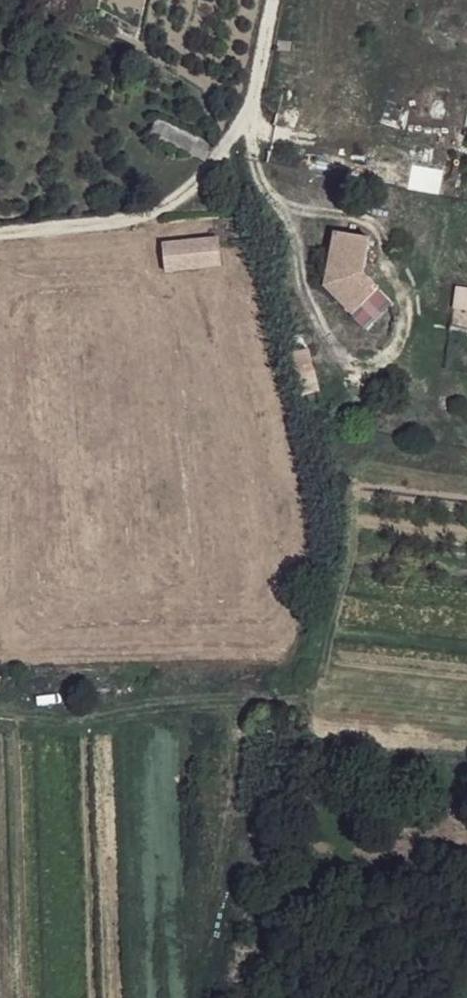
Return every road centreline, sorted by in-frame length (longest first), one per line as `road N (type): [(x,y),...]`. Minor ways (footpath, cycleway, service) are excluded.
road 1 (residential): [(0,231),(136,218),(208,168),(240,123),(268,0)]

